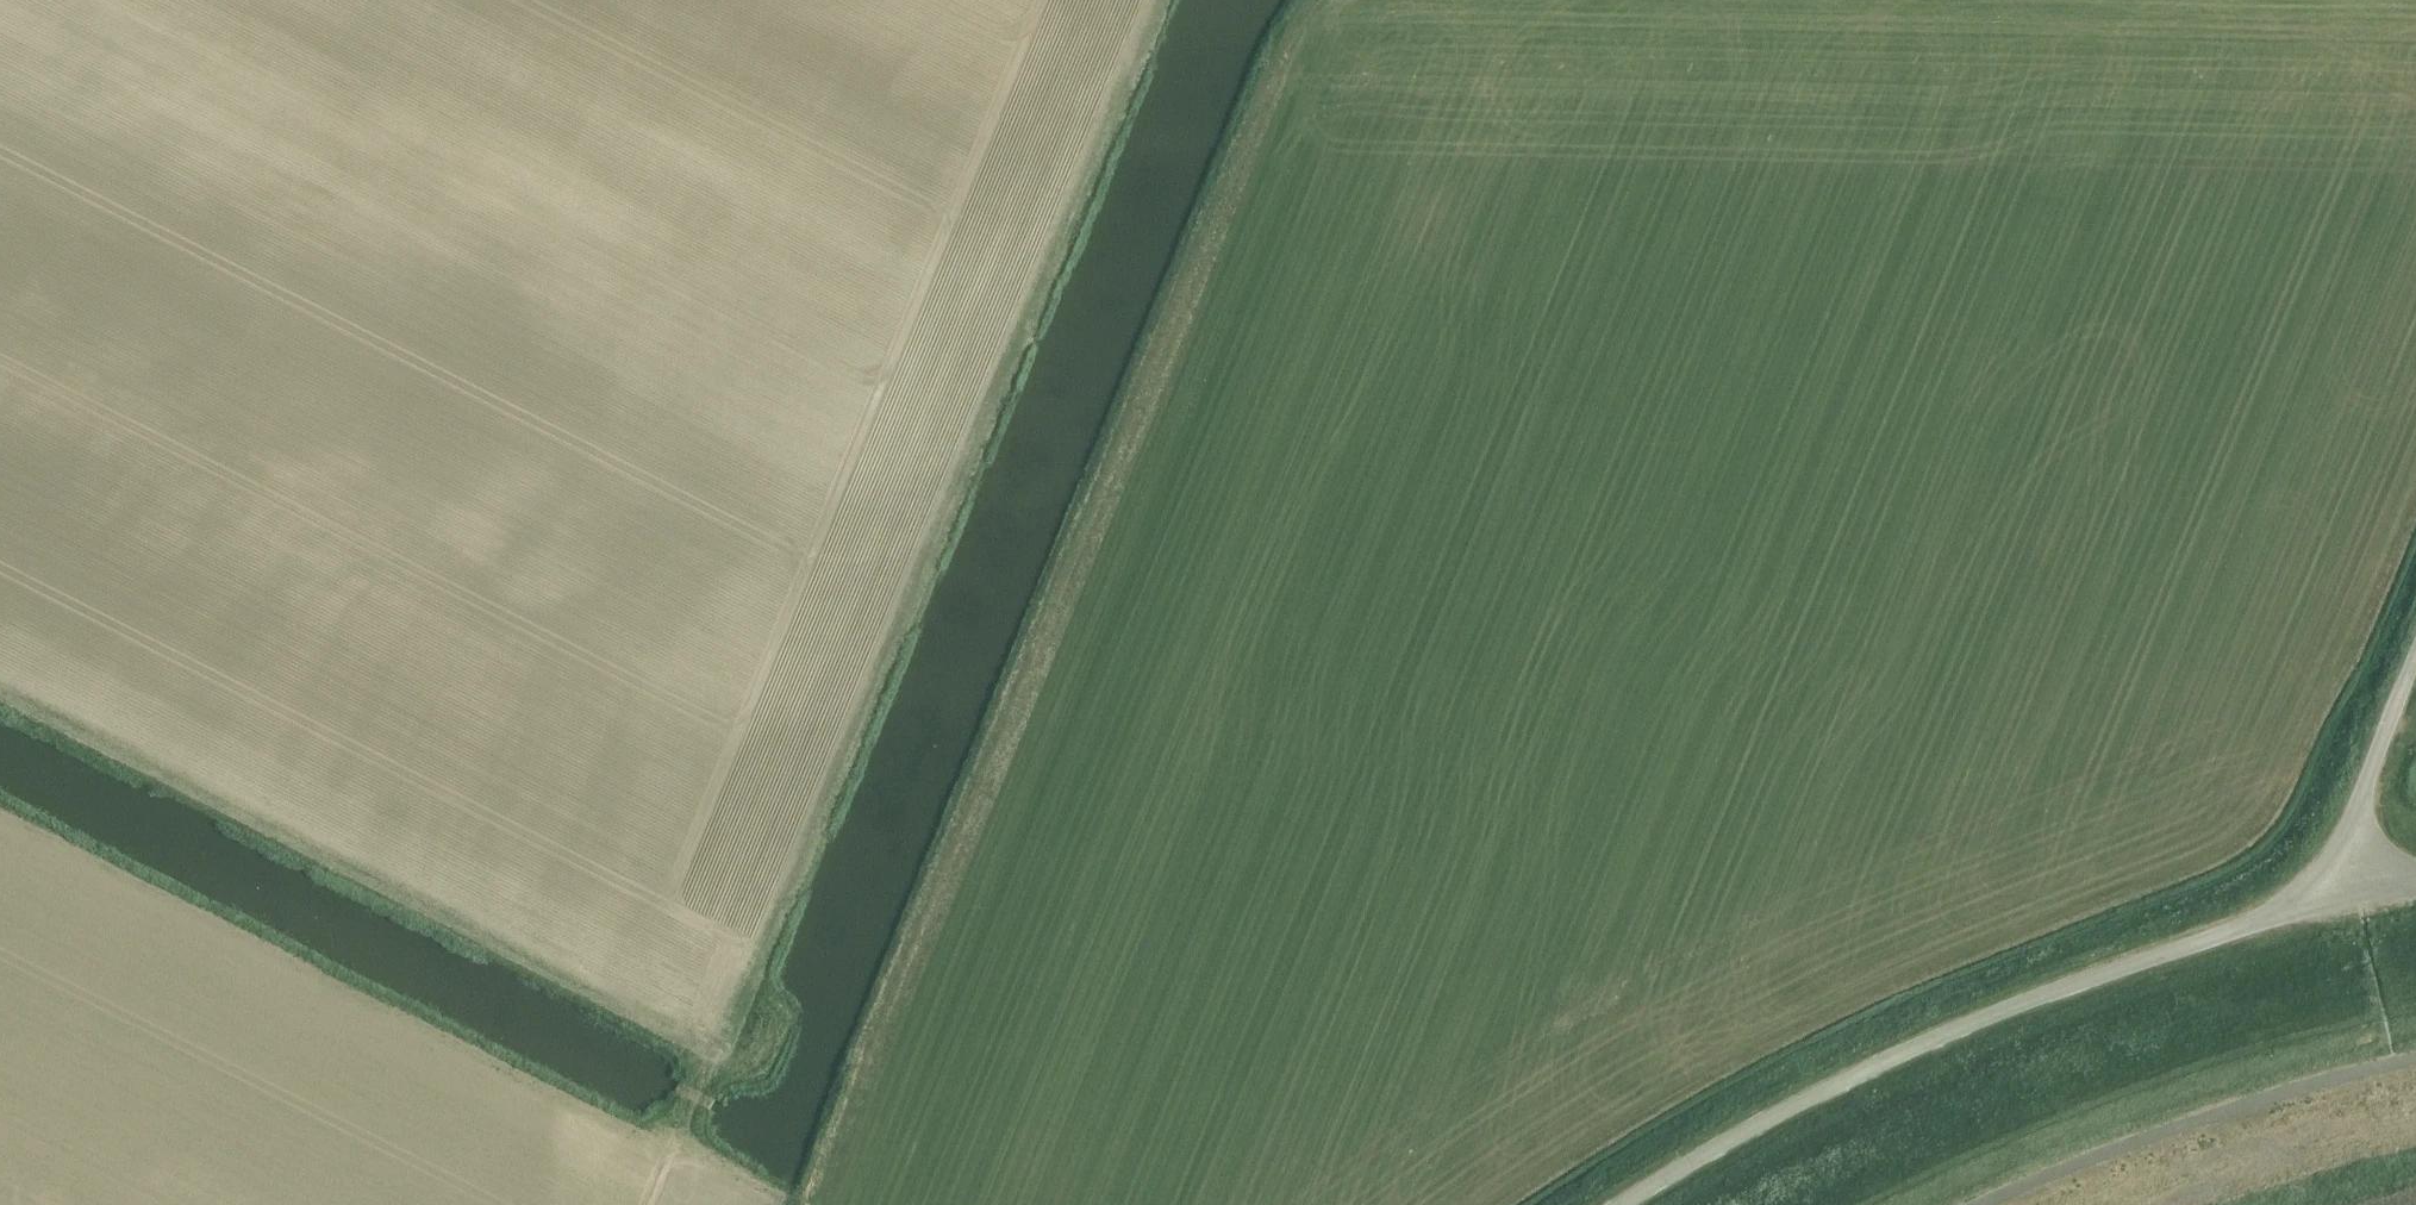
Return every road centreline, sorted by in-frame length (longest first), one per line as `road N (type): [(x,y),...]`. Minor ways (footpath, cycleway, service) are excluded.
road 1 (unclassified): [(1616,1204),(1752,1127),(2027,1000),(2359,891)]
road 2 (unclassified): [(2359,891),(2368,794),(2415,671)]

